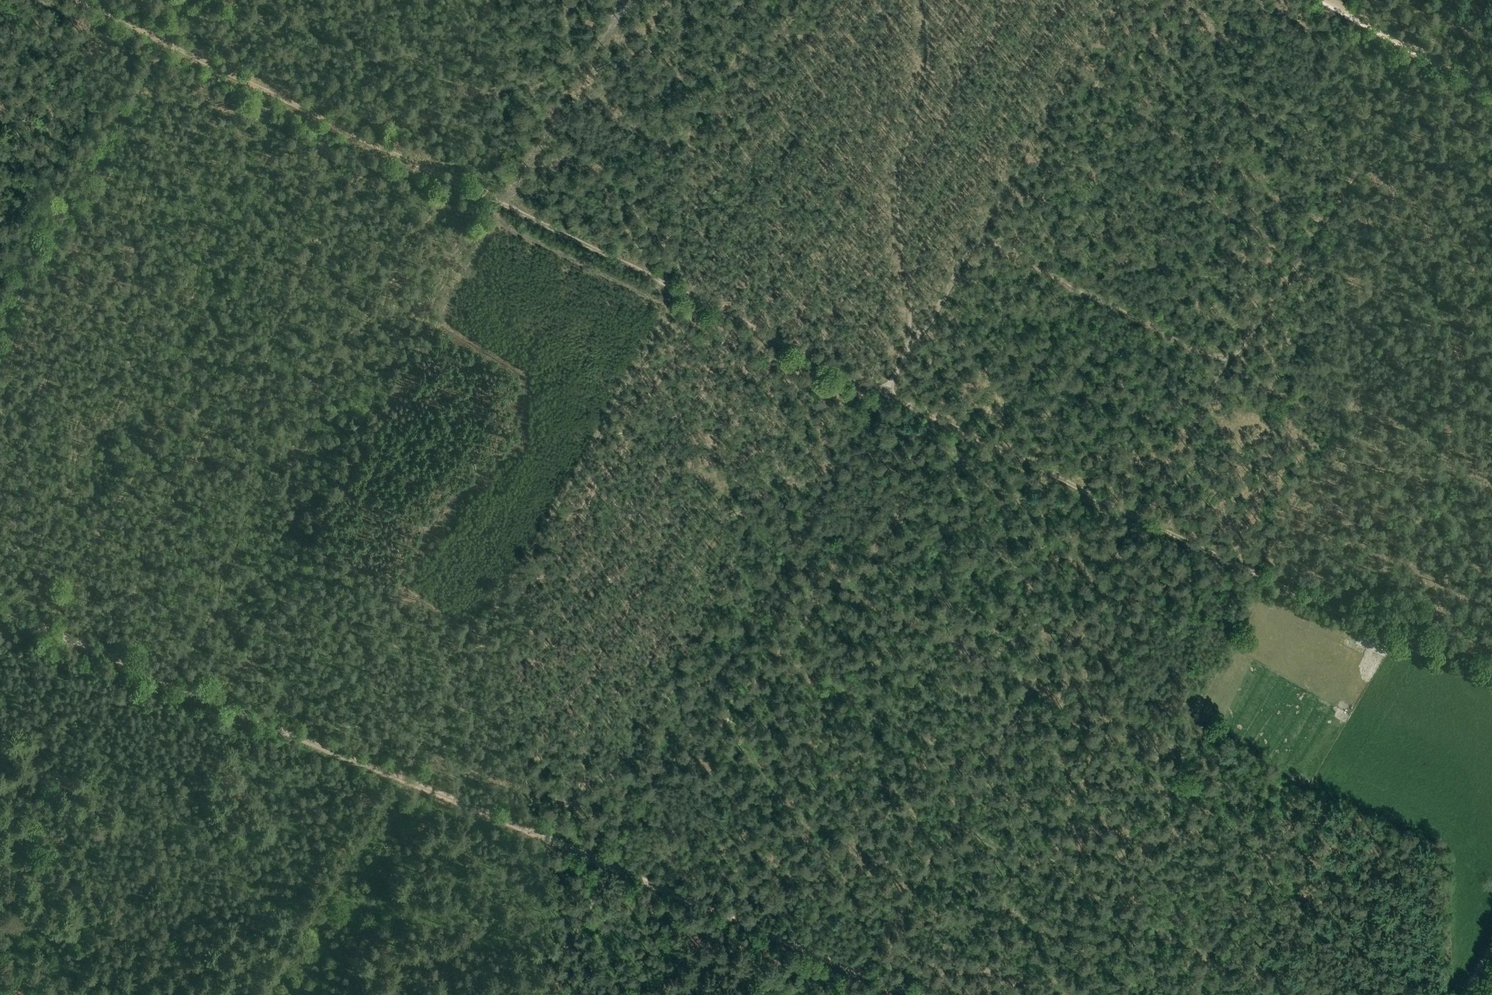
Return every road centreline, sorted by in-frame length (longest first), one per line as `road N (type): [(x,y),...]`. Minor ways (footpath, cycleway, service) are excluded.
road 1 (track): [(1491,682),(84,0)]
road 2 (track): [(919,994),(0,603)]
road 3 (track): [(189,0),(0,325)]

